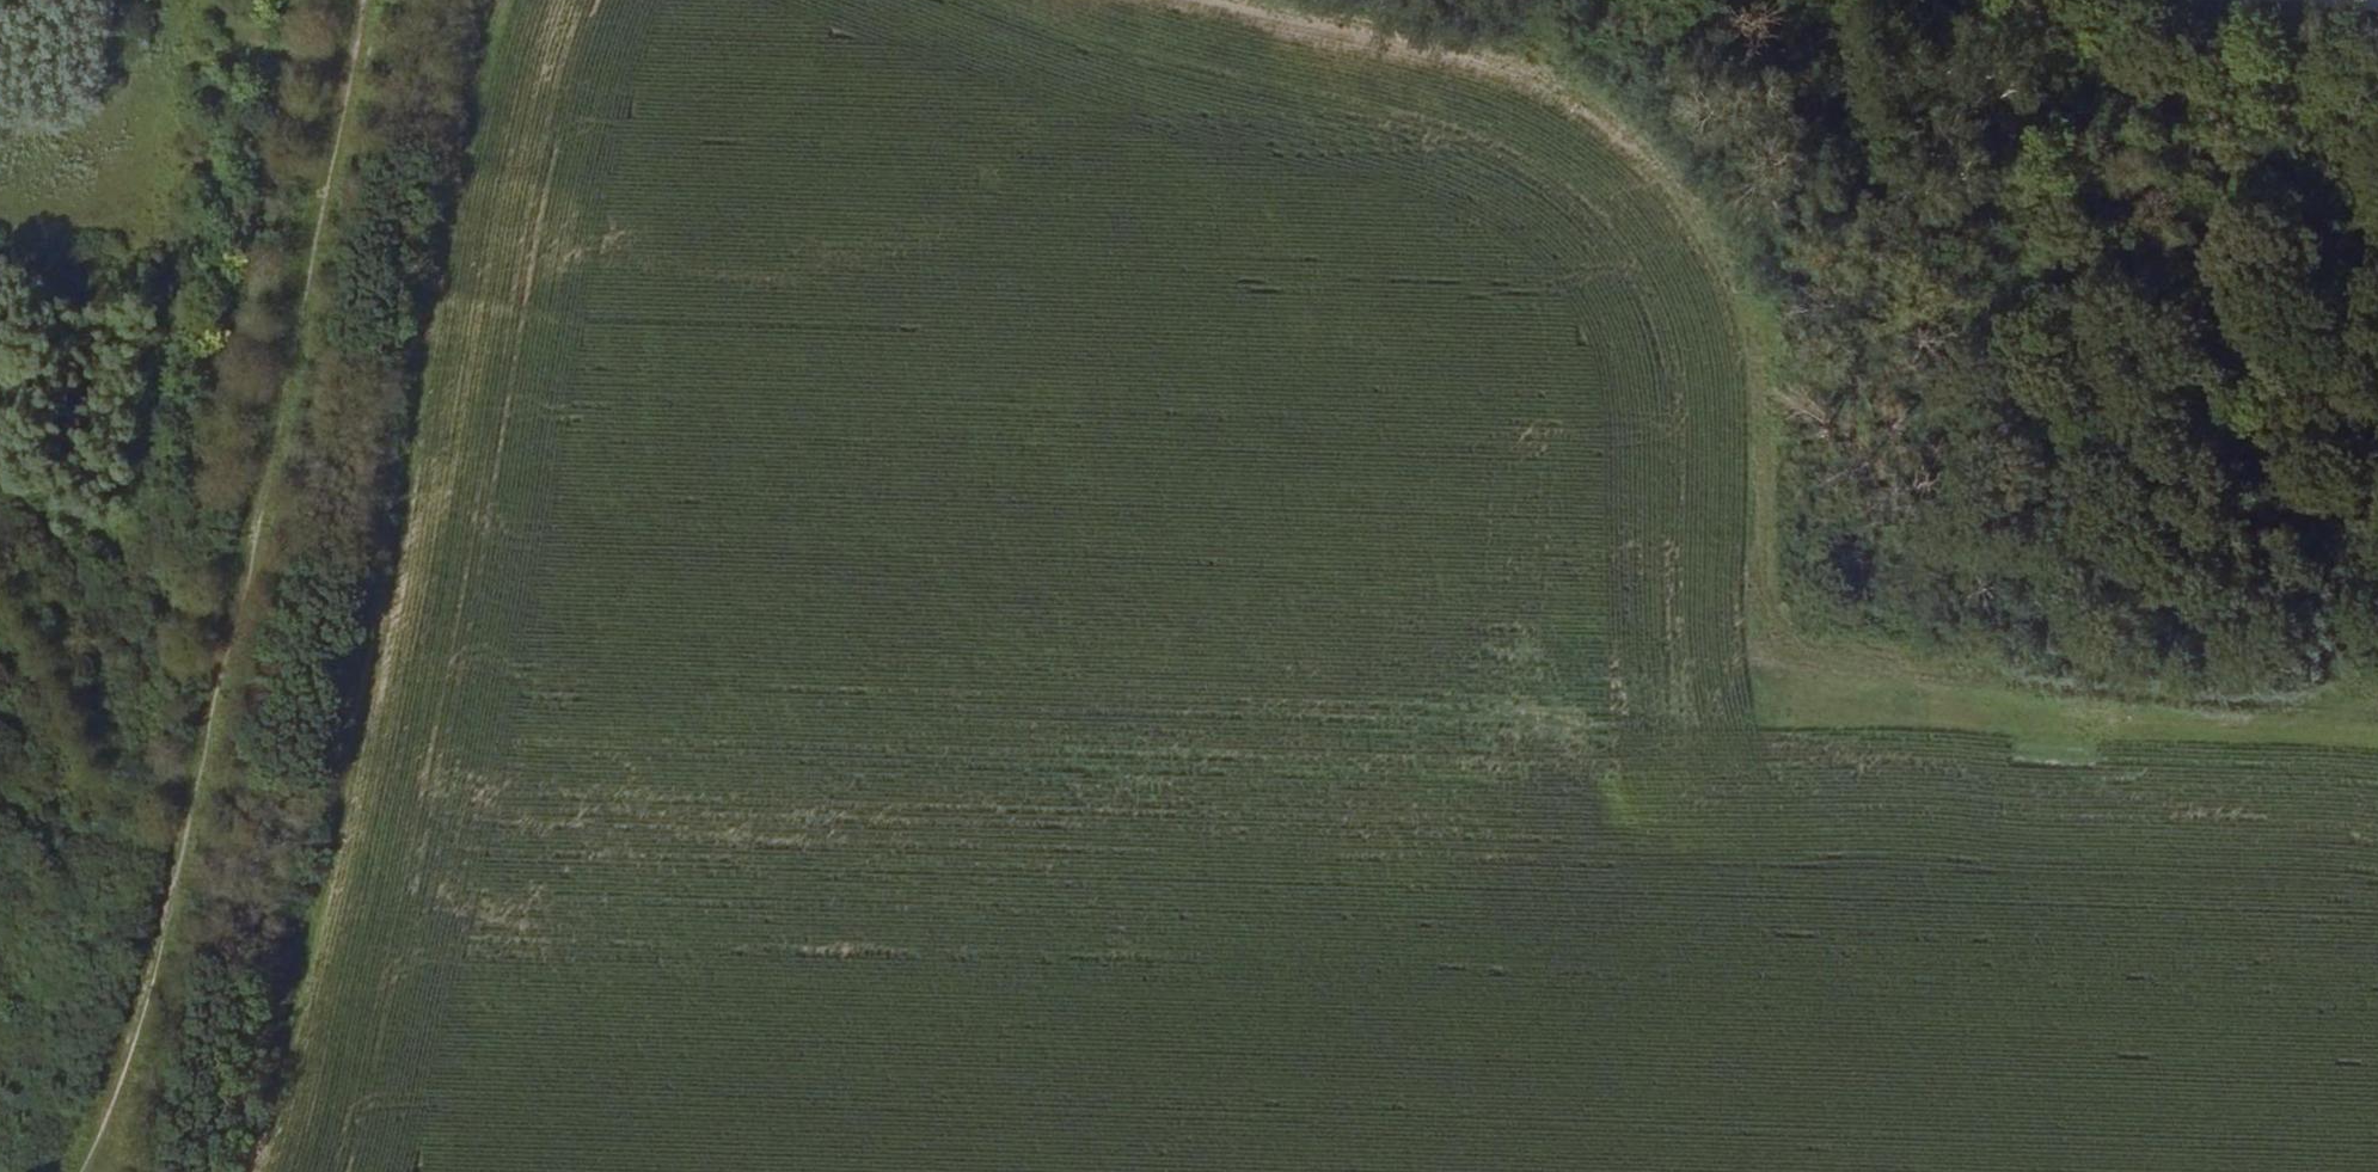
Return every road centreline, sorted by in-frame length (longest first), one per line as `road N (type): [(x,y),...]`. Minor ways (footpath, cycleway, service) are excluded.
road 1 (track): [(1379,0),(1486,20),(1603,58),(1710,154),(1769,244),(1764,569),(1782,621),(1827,642),(2005,650),(2377,697)]

